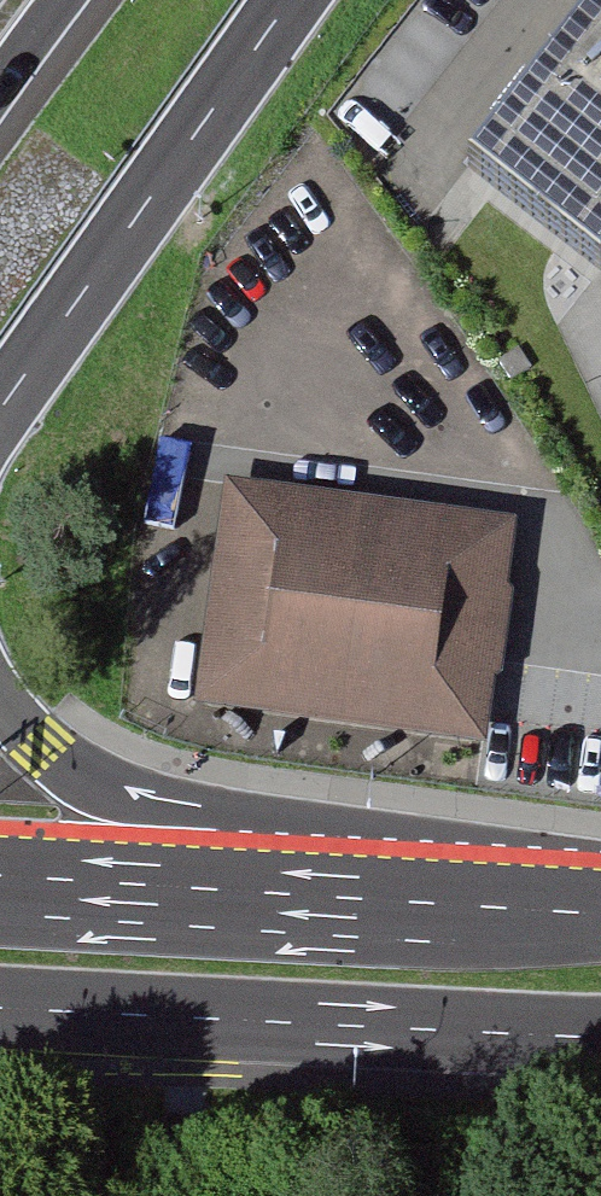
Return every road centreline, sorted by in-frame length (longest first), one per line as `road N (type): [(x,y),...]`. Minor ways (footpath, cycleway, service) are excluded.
road 1 (motorway): [(600,900),(298,845),(151,806),(62,762),(0,696)]
road 2 (primary): [(0,1008),(600,1039)]
road 3 (primary): [(600,915),(287,910),(0,893)]
road 4 (motorway): [(0,411),(291,0)]

